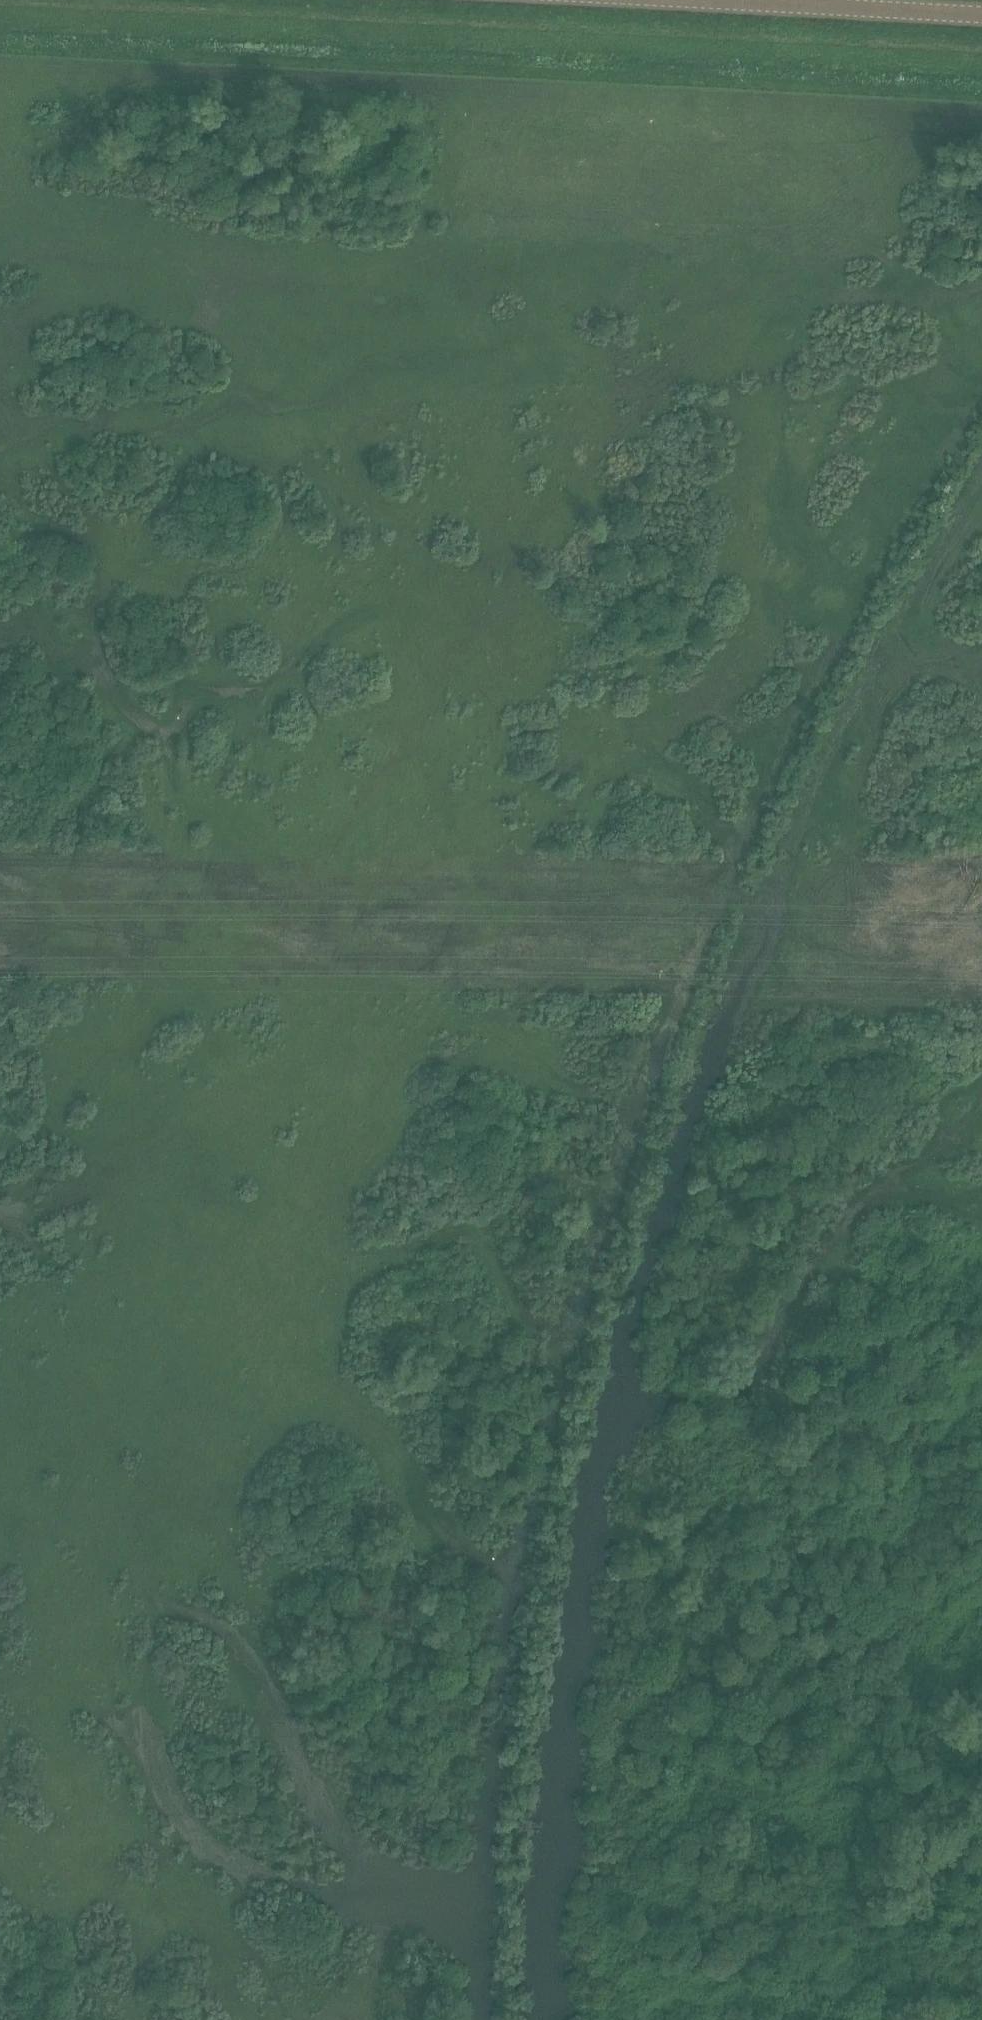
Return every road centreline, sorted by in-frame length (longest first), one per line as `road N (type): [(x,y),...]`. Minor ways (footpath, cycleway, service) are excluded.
road 1 (tertiary): [(981,16),(672,0)]

